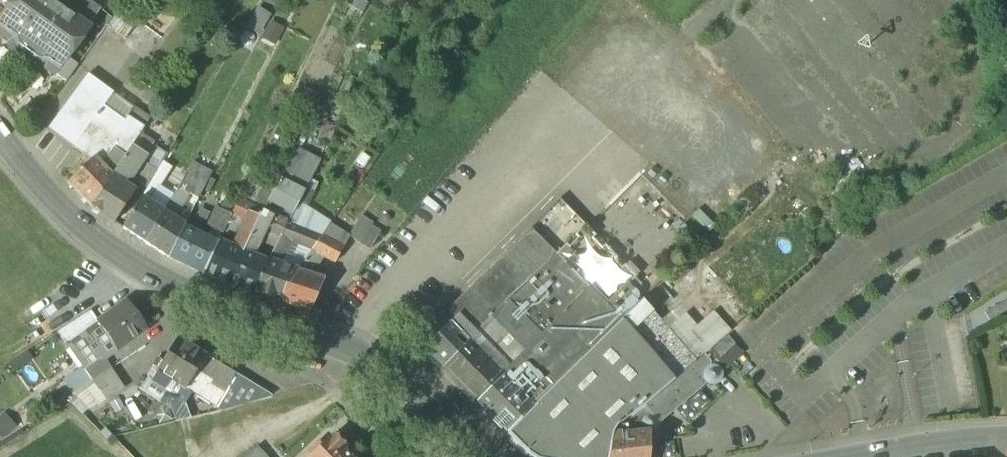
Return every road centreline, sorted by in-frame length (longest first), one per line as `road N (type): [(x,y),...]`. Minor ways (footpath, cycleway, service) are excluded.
road 1 (tertiary): [(487,456),(428,399),(369,356),(180,292),(131,265),(58,210),(0,135)]
road 2 (tertiary): [(1006,442),(871,456)]
road 3 (track): [(339,398),(219,456)]

